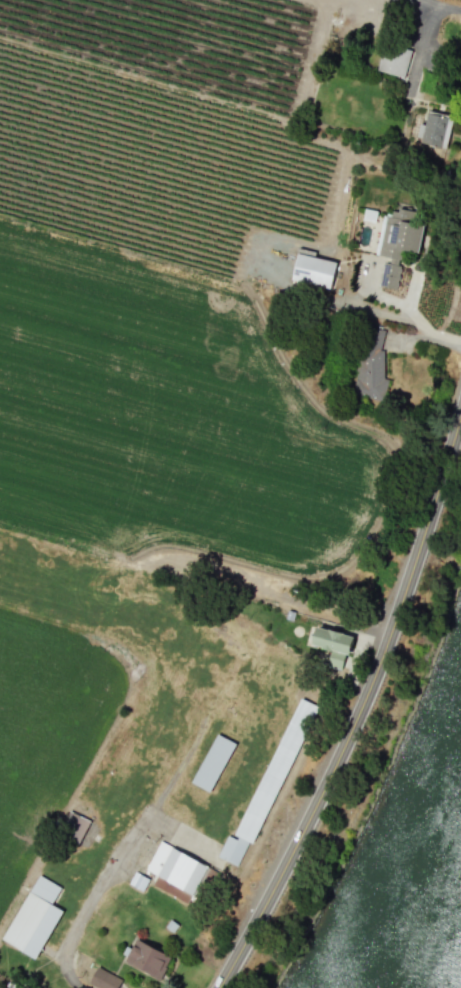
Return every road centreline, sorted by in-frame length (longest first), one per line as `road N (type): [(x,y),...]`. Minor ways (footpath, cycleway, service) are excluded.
road 1 (secondary): [(222,987),(364,716),(460,427)]

